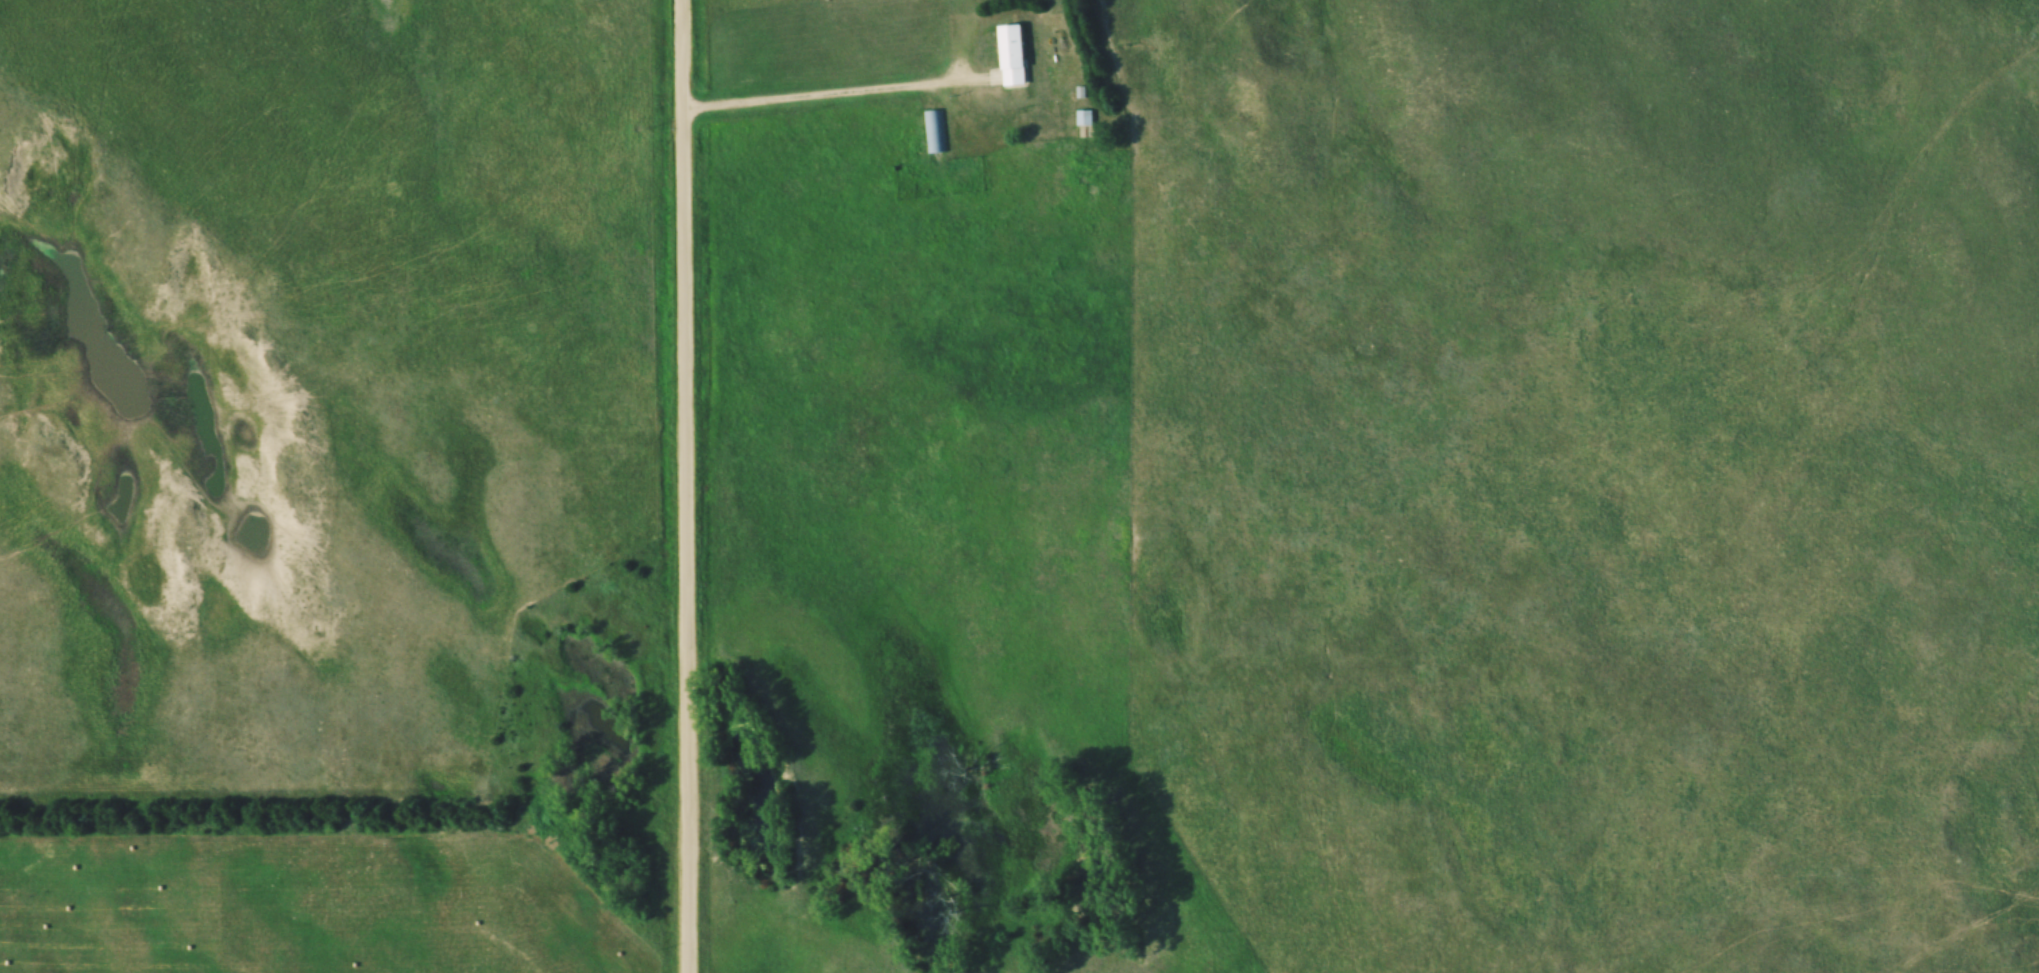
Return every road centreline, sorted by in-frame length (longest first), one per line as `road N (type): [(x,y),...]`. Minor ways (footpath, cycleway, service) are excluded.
road 1 (residential): [(690,972),(680,0)]

